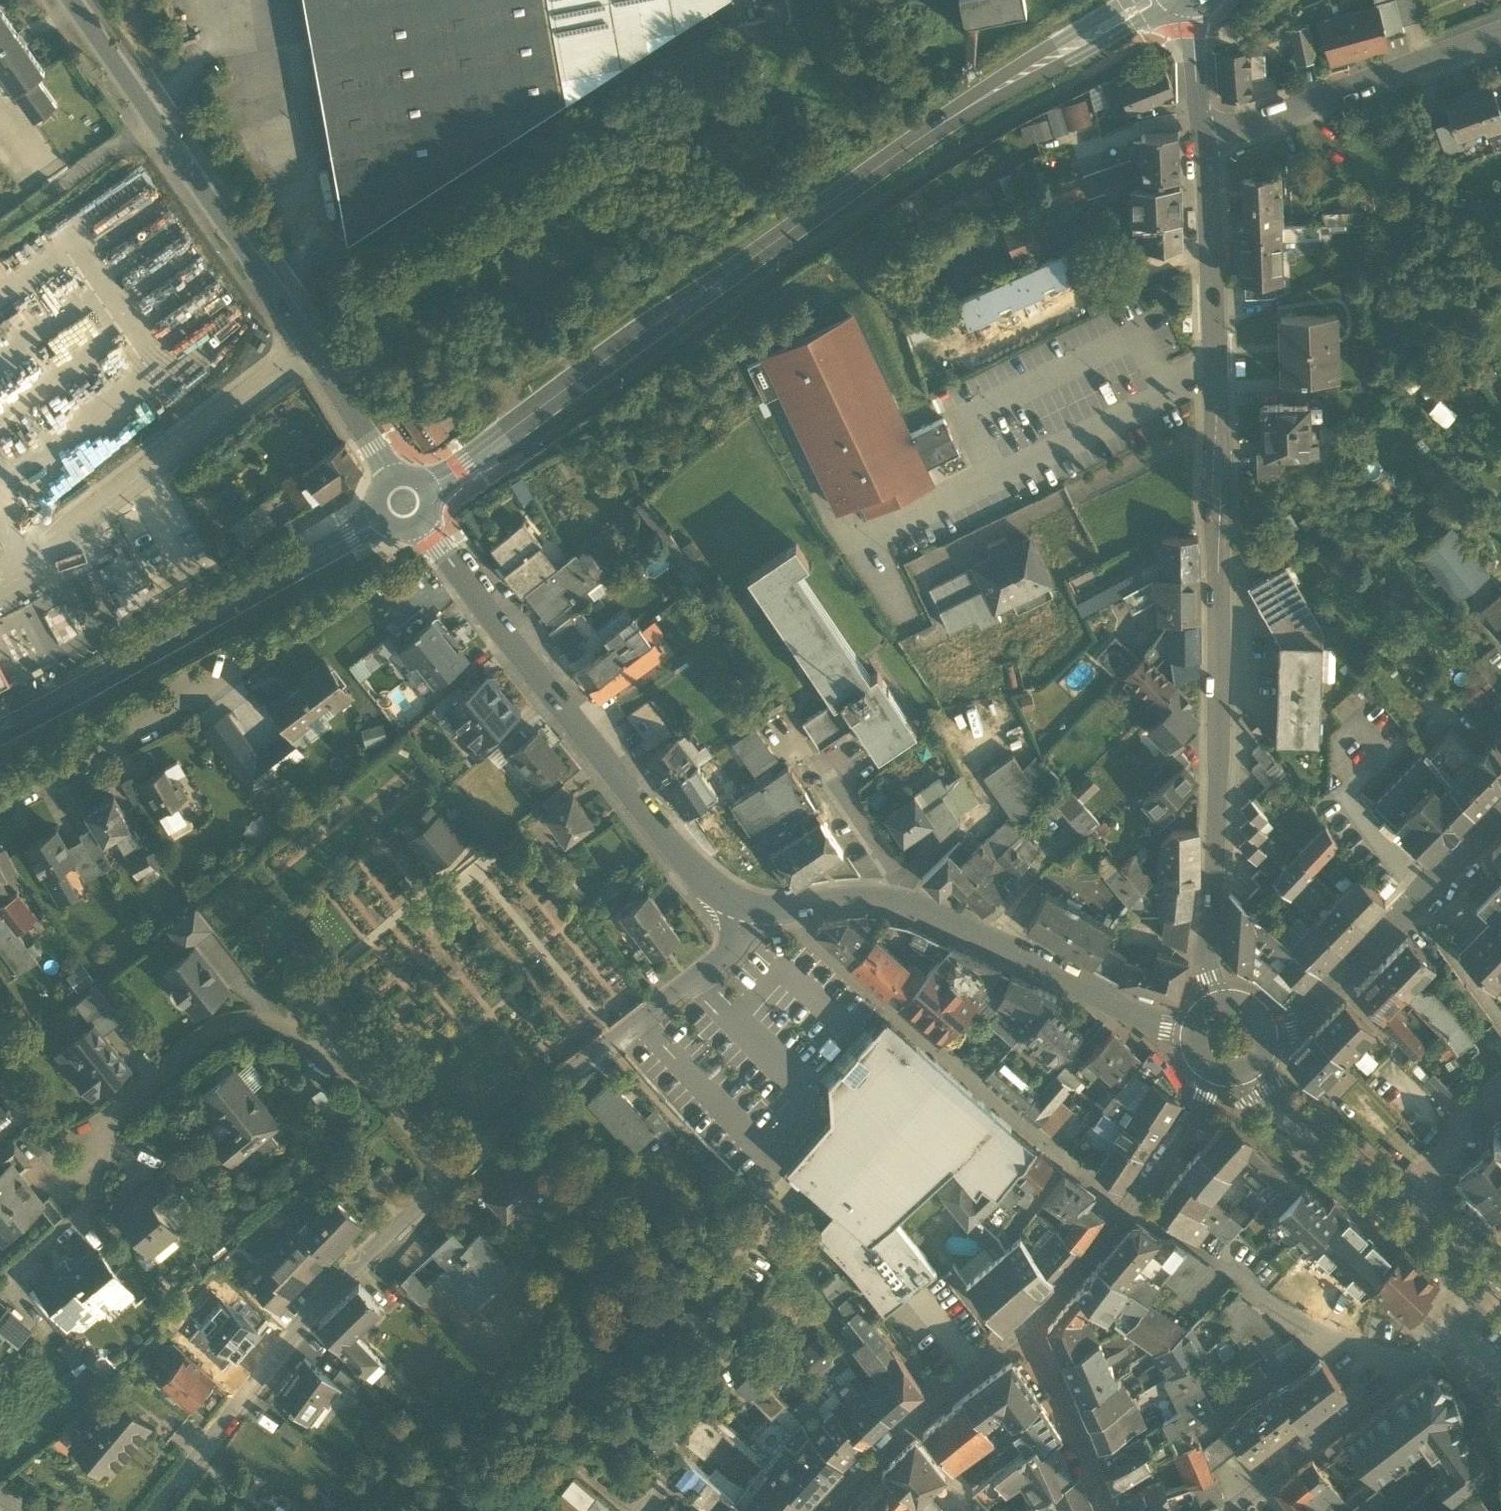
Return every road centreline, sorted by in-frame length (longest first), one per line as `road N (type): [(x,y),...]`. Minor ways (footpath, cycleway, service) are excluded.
road 1 (tertiary): [(433,488),(895,156),(1153,0)]
road 2 (residential): [(1218,1005),(1210,962),(1219,371),(1204,139)]
road 3 (residential): [(450,1170),(376,1093),(289,1025),(229,1026),(104,1119),(88,1147),(95,1173),(84,1204),(7,1266),(42,1309)]
road 4 (tertiary): [(391,477),(302,335),(67,0)]
road 5 (tertiary): [(745,907),(712,892),(426,525)]
road 6 (residential): [(450,1170),(292,1333),(156,1510)]
road 7 (unclassified): [(1132,1204),(1030,1133),(787,916)]
road 8 (tertiary): [(0,735),(382,520)]
road 9 (residential): [(745,907),(736,943),(450,1170)]
road 10 (tertiary): [(1194,1034),(1155,1028),(897,903)]
road 11 (tertiary): [(1500,1276),(1302,1130),(1250,1076)]
road 12 (residential): [(1204,139),(1500,30)]
road 13 (tertiary): [(1270,1031),(1416,915),(1500,826)]
road 14 (residential): [(1027,1325),(819,1510)]
road 15 (residential): [(0,804),(239,675)]
road 16 (unclassified): [(1199,1250),(1315,1327),(1420,1357)]
road 17 (residential): [(1420,1357),(1240,1499)]
road 18 (residential): [(897,903),(886,865),(784,717)]
road 19 (residential): [(1027,1325),(1112,1510)]
road 20 (residential): [(1132,1204),(1027,1325)]
road 21 (residential): [(1217,1077),(1204,1116),(1132,1204)]
road 22 (residential): [(1204,139),(1193,14)]

